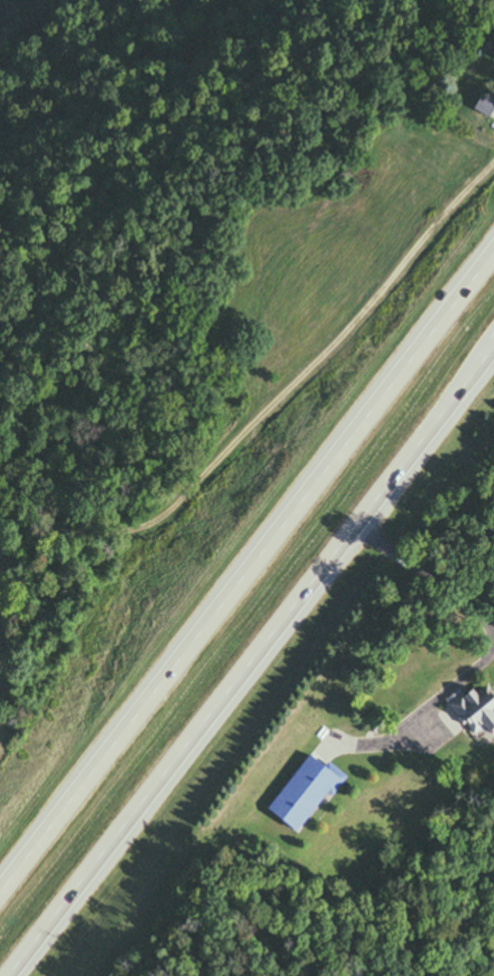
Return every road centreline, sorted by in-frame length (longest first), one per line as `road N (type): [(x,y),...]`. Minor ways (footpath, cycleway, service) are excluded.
road 1 (trunk): [(493,248),(0,876)]
road 2 (trunk): [(12,975),(493,349)]

